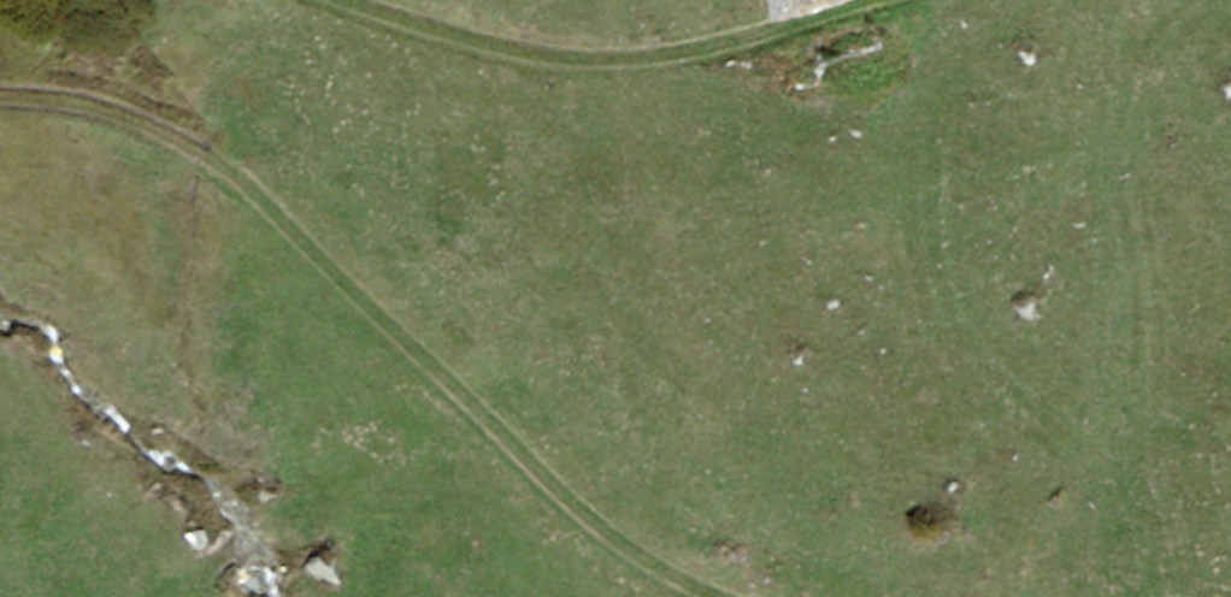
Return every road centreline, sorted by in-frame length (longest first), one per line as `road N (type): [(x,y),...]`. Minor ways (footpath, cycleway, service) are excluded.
road 1 (track): [(707,596),(660,573),(220,180),(0,101)]
road 2 (track): [(352,0),(558,61),(695,55),(887,0)]

